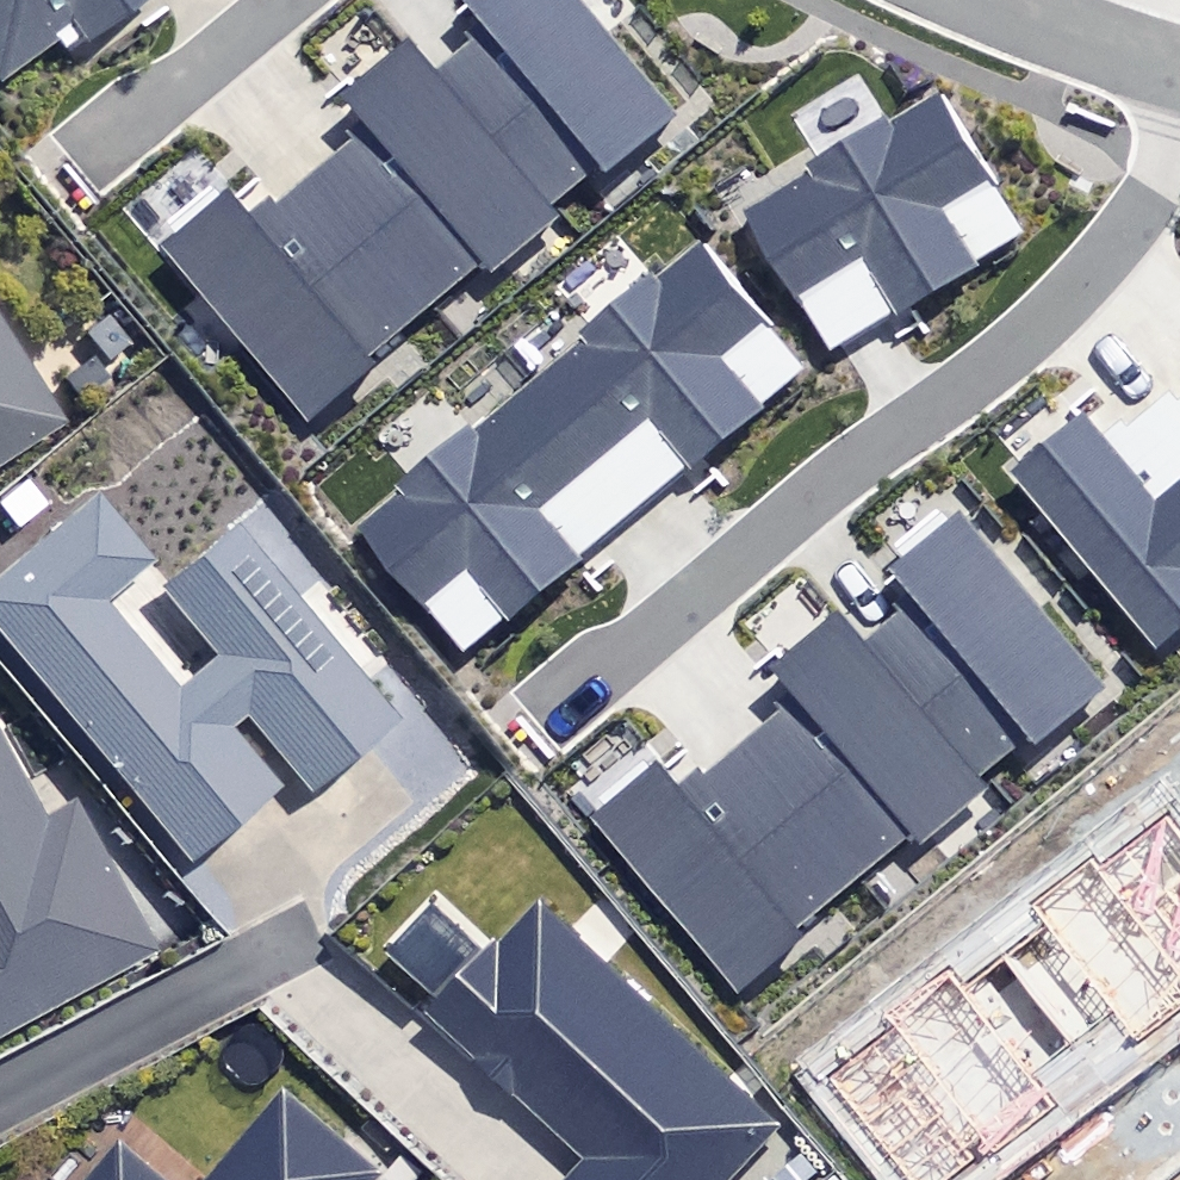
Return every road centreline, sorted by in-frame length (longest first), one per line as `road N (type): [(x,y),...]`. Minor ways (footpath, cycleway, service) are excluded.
road 1 (residential): [(545,748),(1077,307),(1179,147)]
road 2 (residential): [(79,173),(290,0)]
road 3 (residential): [(971,0),(1179,76)]
road 4 (residential): [(1057,1179),(1179,1077)]

